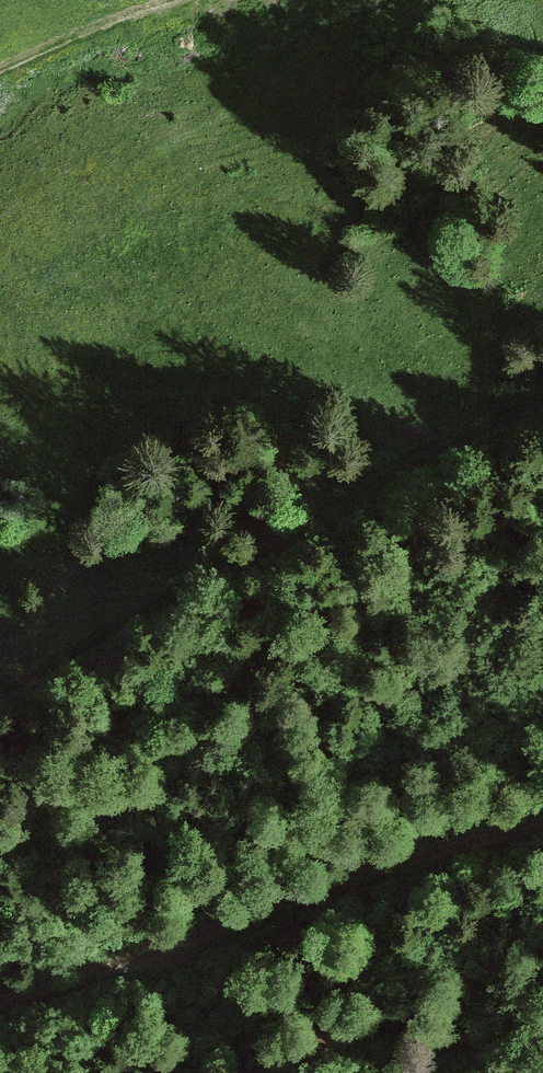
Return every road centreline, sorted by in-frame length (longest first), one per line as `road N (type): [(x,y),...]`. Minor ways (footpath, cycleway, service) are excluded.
road 1 (track): [(542,399),(486,416),(416,469),(0,691)]
road 2 (track): [(0,1006),(390,872),(542,835)]
road 3 (track): [(0,74),(187,0)]

